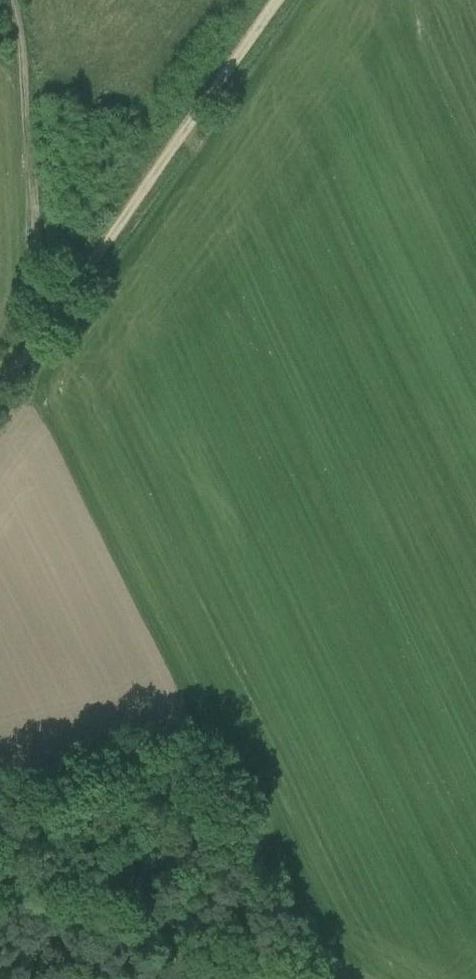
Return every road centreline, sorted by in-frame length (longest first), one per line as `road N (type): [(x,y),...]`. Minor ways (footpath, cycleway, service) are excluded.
road 1 (track): [(56,309),(276,0)]
road 2 (track): [(9,0),(42,284),(56,309)]

